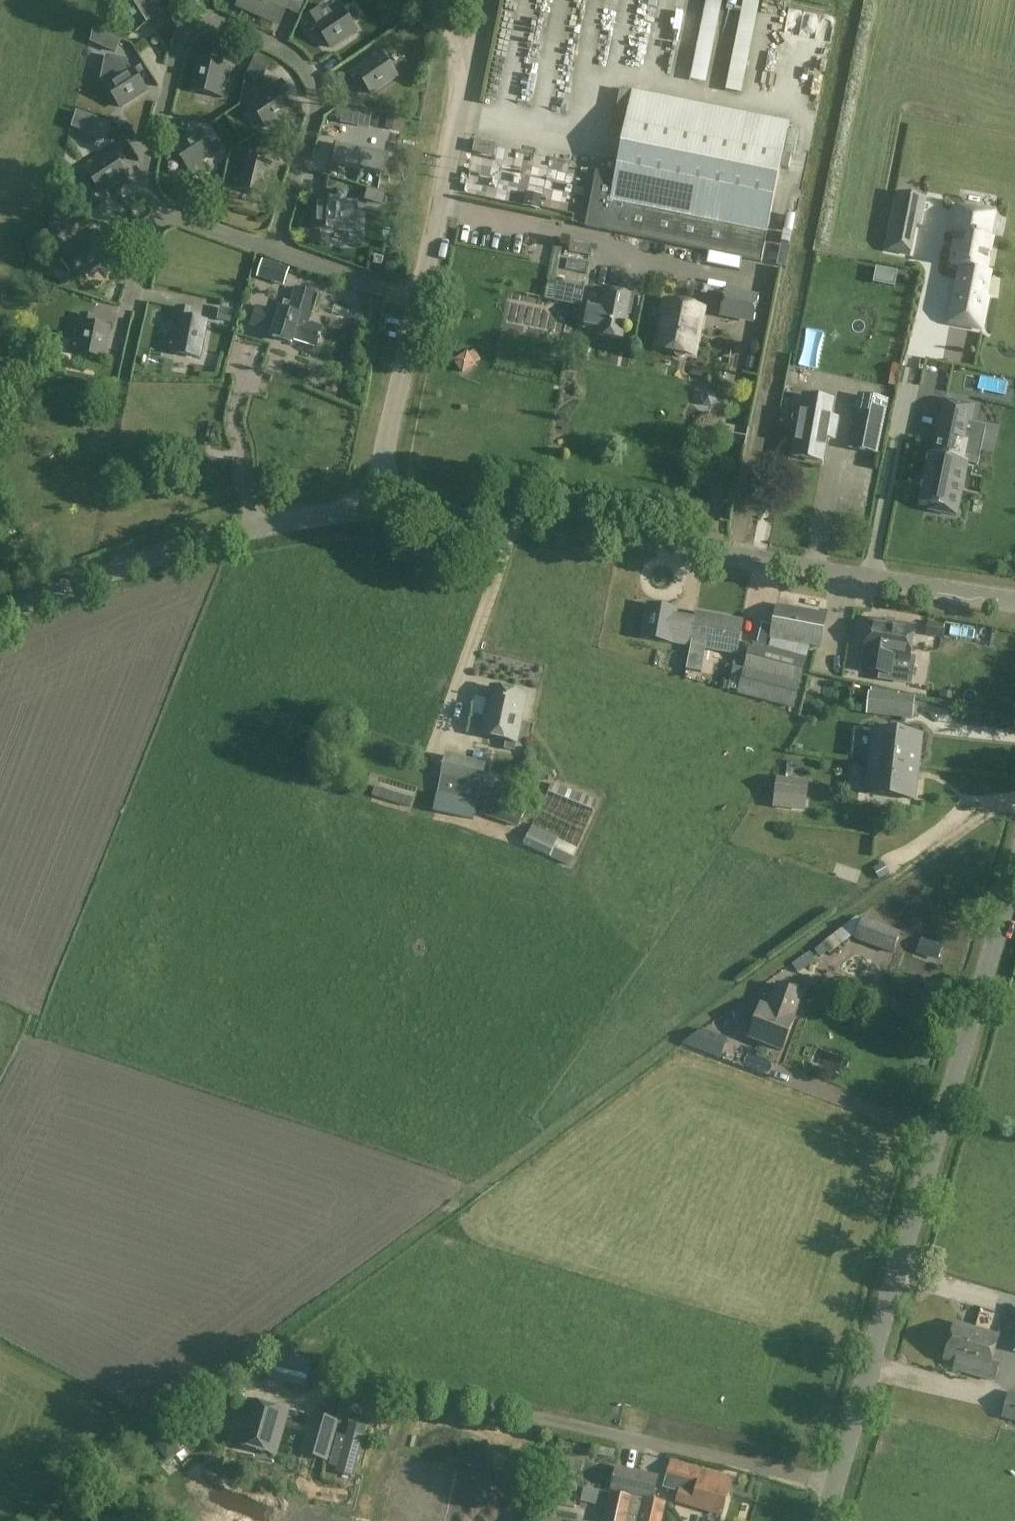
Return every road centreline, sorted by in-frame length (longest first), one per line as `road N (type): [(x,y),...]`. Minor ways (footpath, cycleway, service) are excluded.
road 1 (track): [(36,1520),(36,1512),(675,1042),(990,812),(1014,805)]
road 2 (unclassified): [(825,1520),(1014,871)]
road 3 (tertiary): [(1014,599),(488,515),(382,509)]
road 4 (track): [(836,1484),(379,1382),(312,1399),(259,1387)]
road 5 (unclassified): [(382,509),(387,447),(463,92)]
road 6 (tertiary): [(382,509),(211,539),(0,613)]

